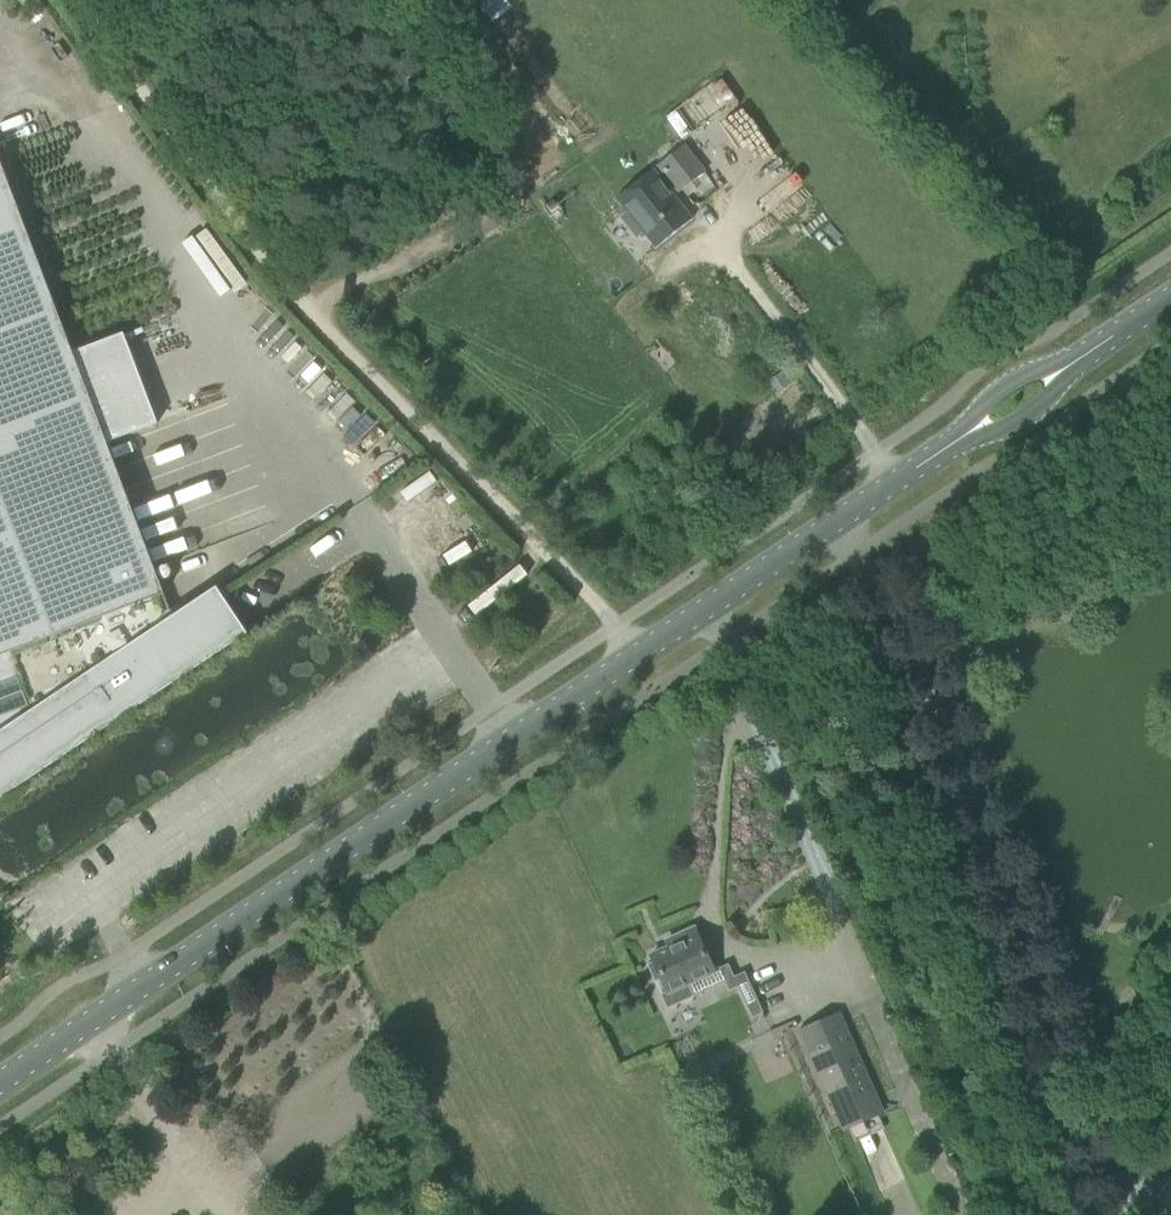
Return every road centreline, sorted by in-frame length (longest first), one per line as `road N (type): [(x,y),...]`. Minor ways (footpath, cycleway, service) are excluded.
road 1 (track): [(603,610),(288,290),(76,0)]
road 2 (tertiary): [(0,1083),(636,655)]
road 3 (tertiary): [(636,655),(959,440)]
road 4 (tertiary): [(1071,365),(1006,385),(959,440)]
road 5 (tertiary): [(959,440),(1027,415),(1071,365)]

